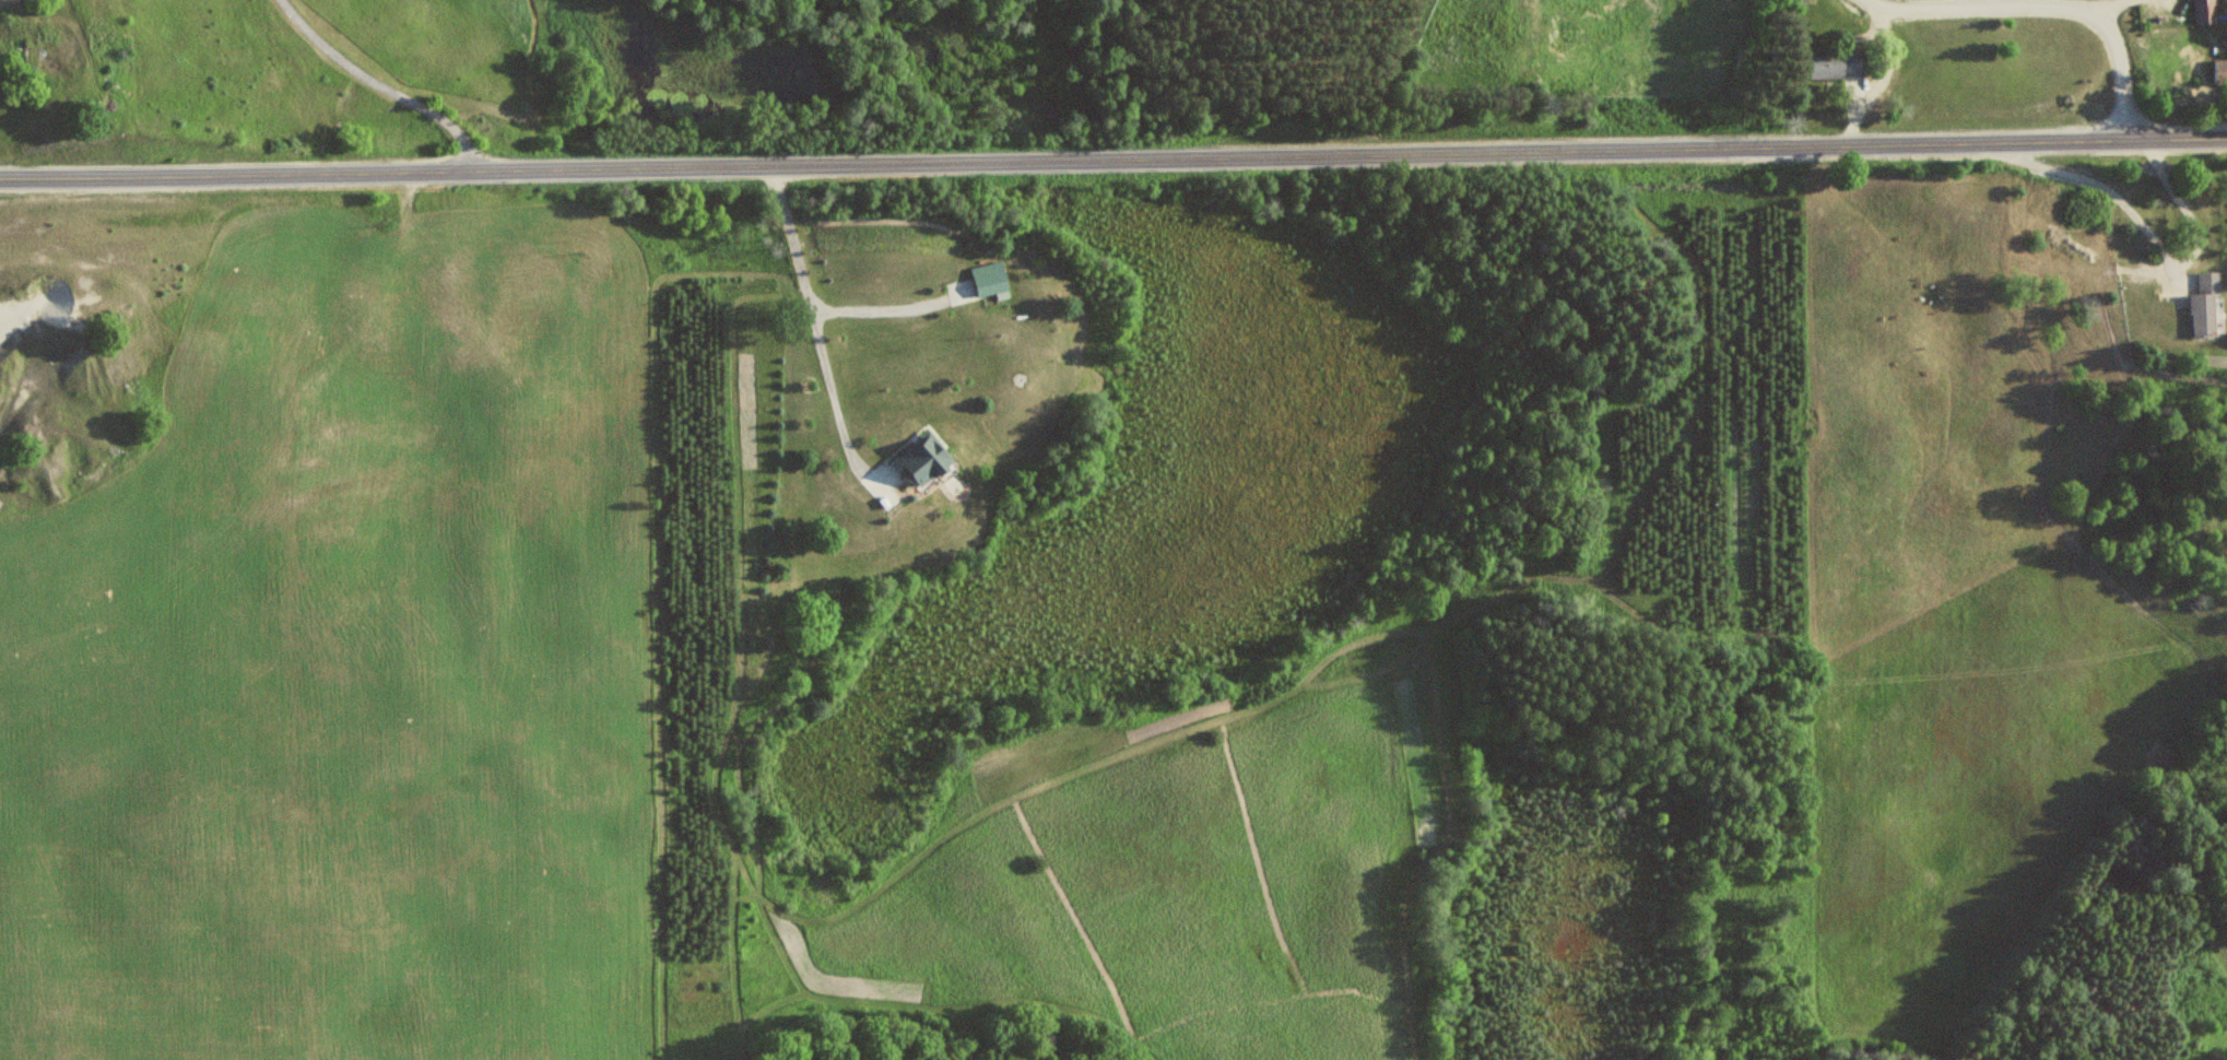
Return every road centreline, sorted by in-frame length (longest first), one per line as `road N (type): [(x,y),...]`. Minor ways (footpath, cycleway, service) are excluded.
road 1 (tertiary): [(2226,135),(0,173)]
road 2 (residential): [(2131,137),(2122,57),(2112,27),(2093,12),(2072,3),(1886,7),(1868,0)]

